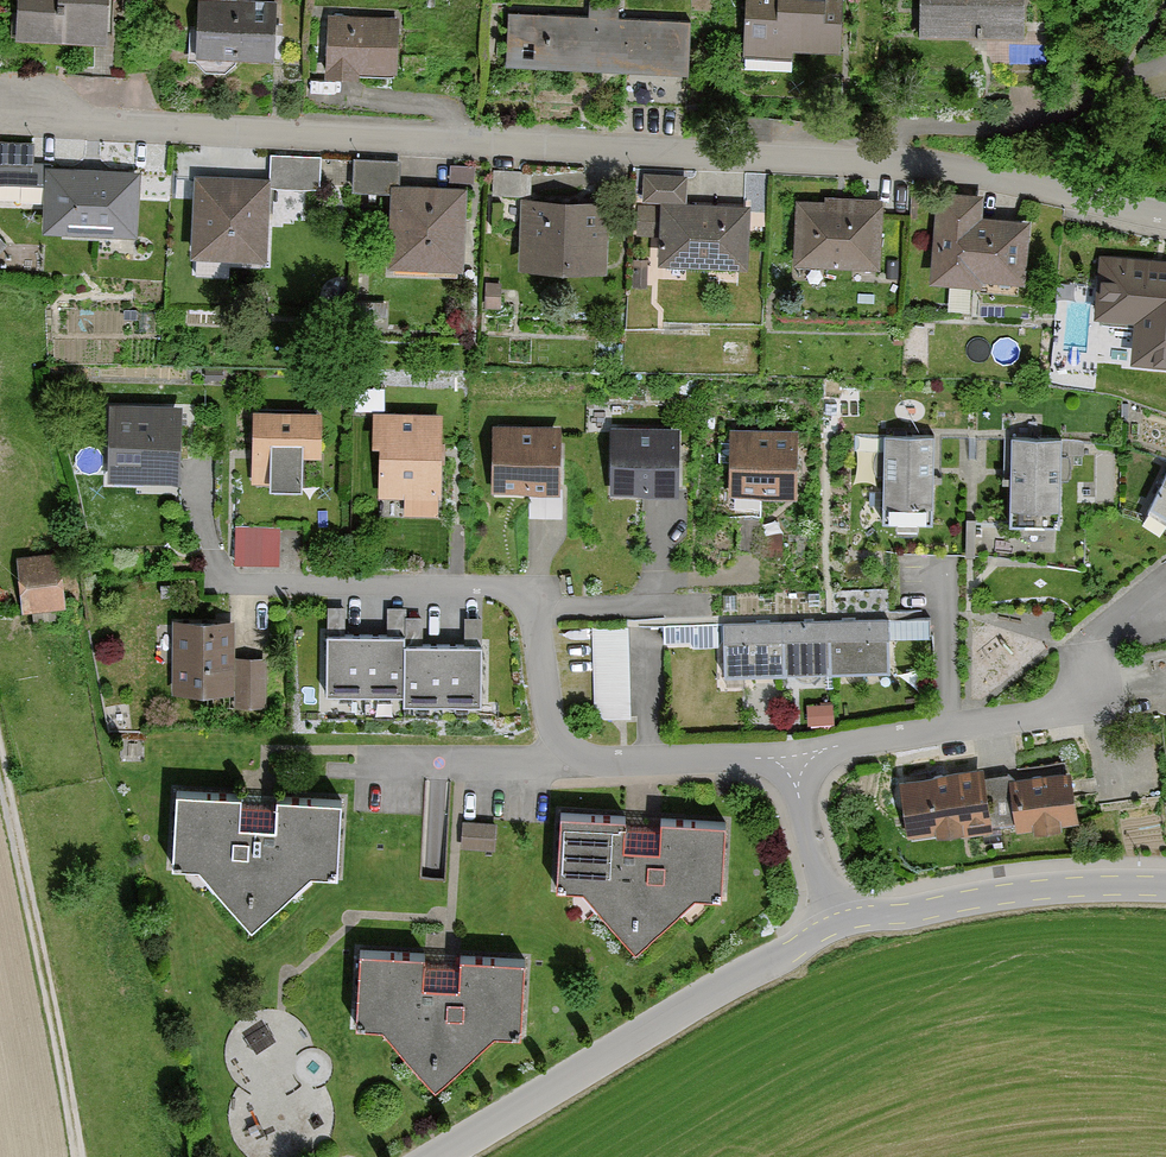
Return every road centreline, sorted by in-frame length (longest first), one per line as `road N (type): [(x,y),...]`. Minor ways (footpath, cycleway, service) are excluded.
road 1 (residential): [(862,157),(0,112)]
road 2 (residential): [(569,764),(541,598),(234,590)]
road 3 (unclassified): [(839,924),(434,1156)]
road 4 (residential): [(786,757),(1057,715),(1077,701),(1091,640),(1165,582)]
road 5 (track): [(78,1156),(0,771)]
road 6 (unclassified): [(1165,887),(1030,891),(839,924)]
road 7 (residential): [(1165,62),(1031,118),(862,157)]
road 8 (residential): [(1165,209),(967,168),(862,157)]
road 9 (residential): [(786,757),(569,764)]
road 10 (residential): [(569,764),(364,764)]
road 11 (residential): [(839,924),(786,757)]

